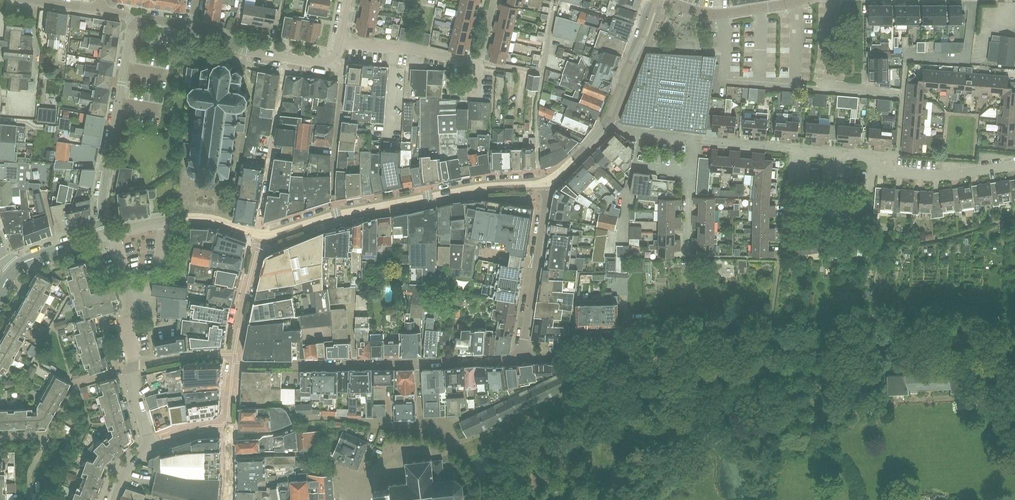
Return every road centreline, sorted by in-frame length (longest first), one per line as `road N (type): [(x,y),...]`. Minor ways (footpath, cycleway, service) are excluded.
road 1 (track): [(1014,377),(973,397),(639,407),(587,434),(576,463),(576,499)]
road 2 (unclassified): [(544,183),(428,196),(267,235),(196,217),(112,234)]
road 3 (residential): [(1014,341),(622,353)]
road 4 (residential): [(356,362),(234,362),(218,355),(134,366)]
road 5 (unclassified): [(795,151),(912,175),(1014,165)]
road 6 (residential): [(112,234),(102,193),(132,22)]
road 7 (residential): [(228,432),(284,429),(307,417),(421,425)]
road 8 (unclassified): [(523,356),(544,183)]
road 9 (residential): [(421,425),(446,429),(457,443),(447,450),(419,441),(360,480)]
road 10 (residential): [(110,499),(124,467),(149,444),(134,366)]
road 11 (residential): [(134,366),(125,327),(136,310),(112,234)]
road 12 (residential): [(478,62),(542,72),(556,0)]
road 13 (unclassified): [(655,1),(608,122)]

